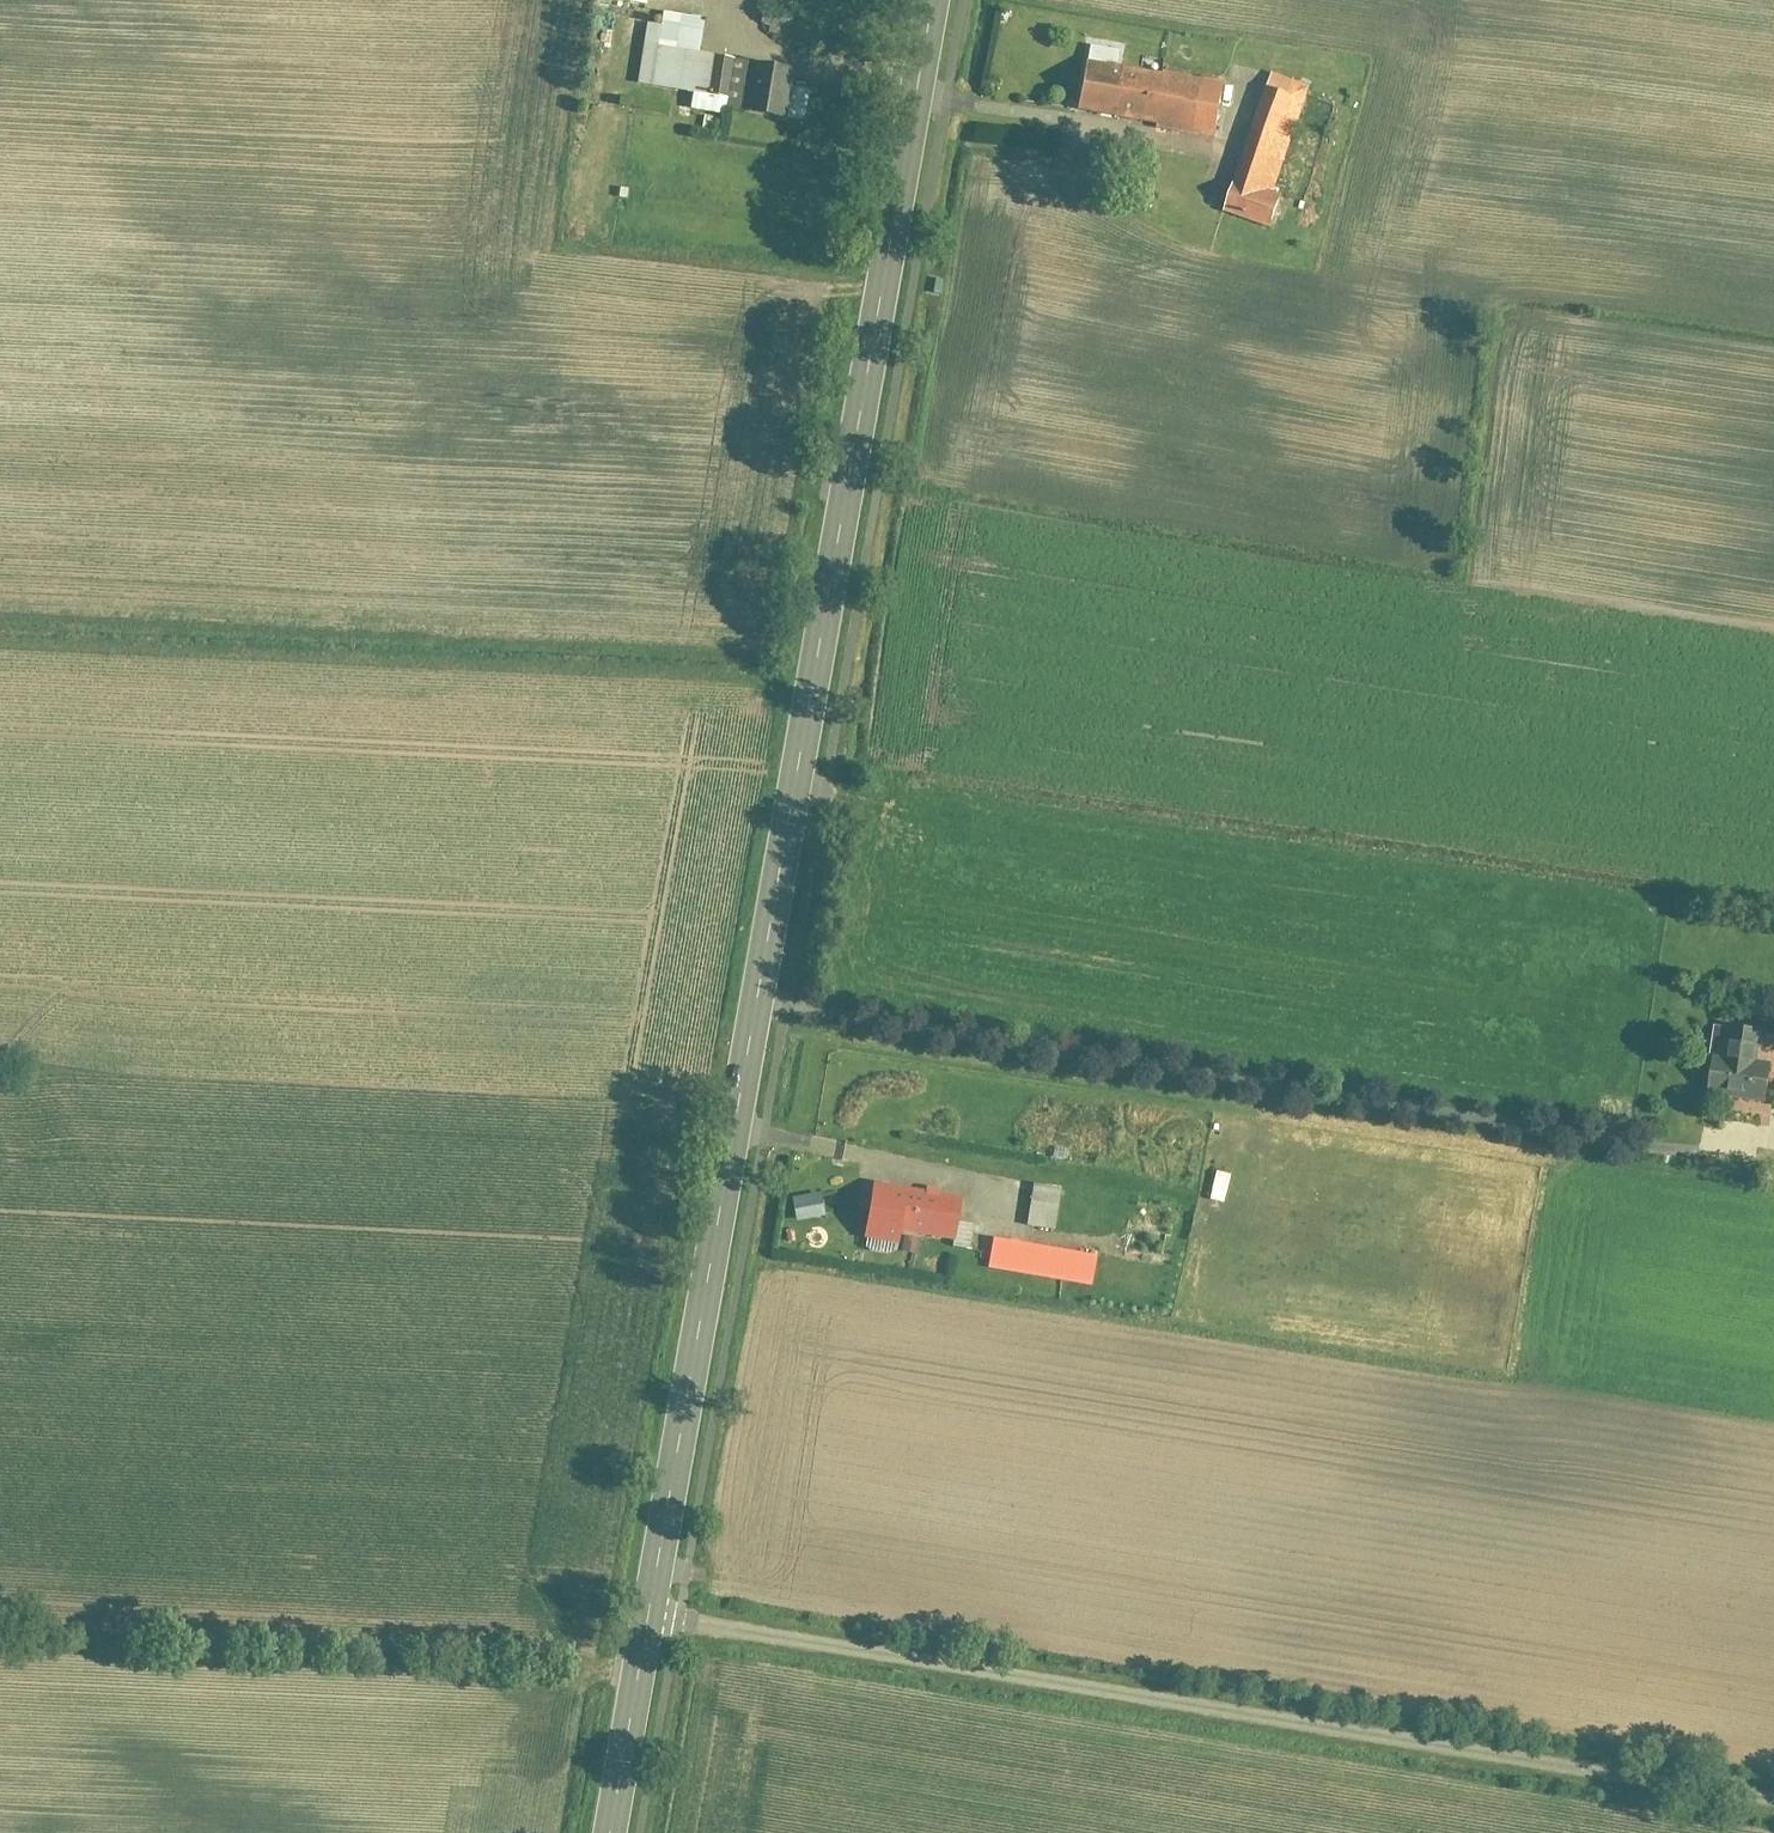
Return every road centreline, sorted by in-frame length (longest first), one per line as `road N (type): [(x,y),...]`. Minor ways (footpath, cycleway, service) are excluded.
road 1 (primary): [(643,1616),(932,0)]
road 2 (unclassified): [(1773,1804),(643,1616)]
road 3 (primary): [(606,1832),(643,1616)]

